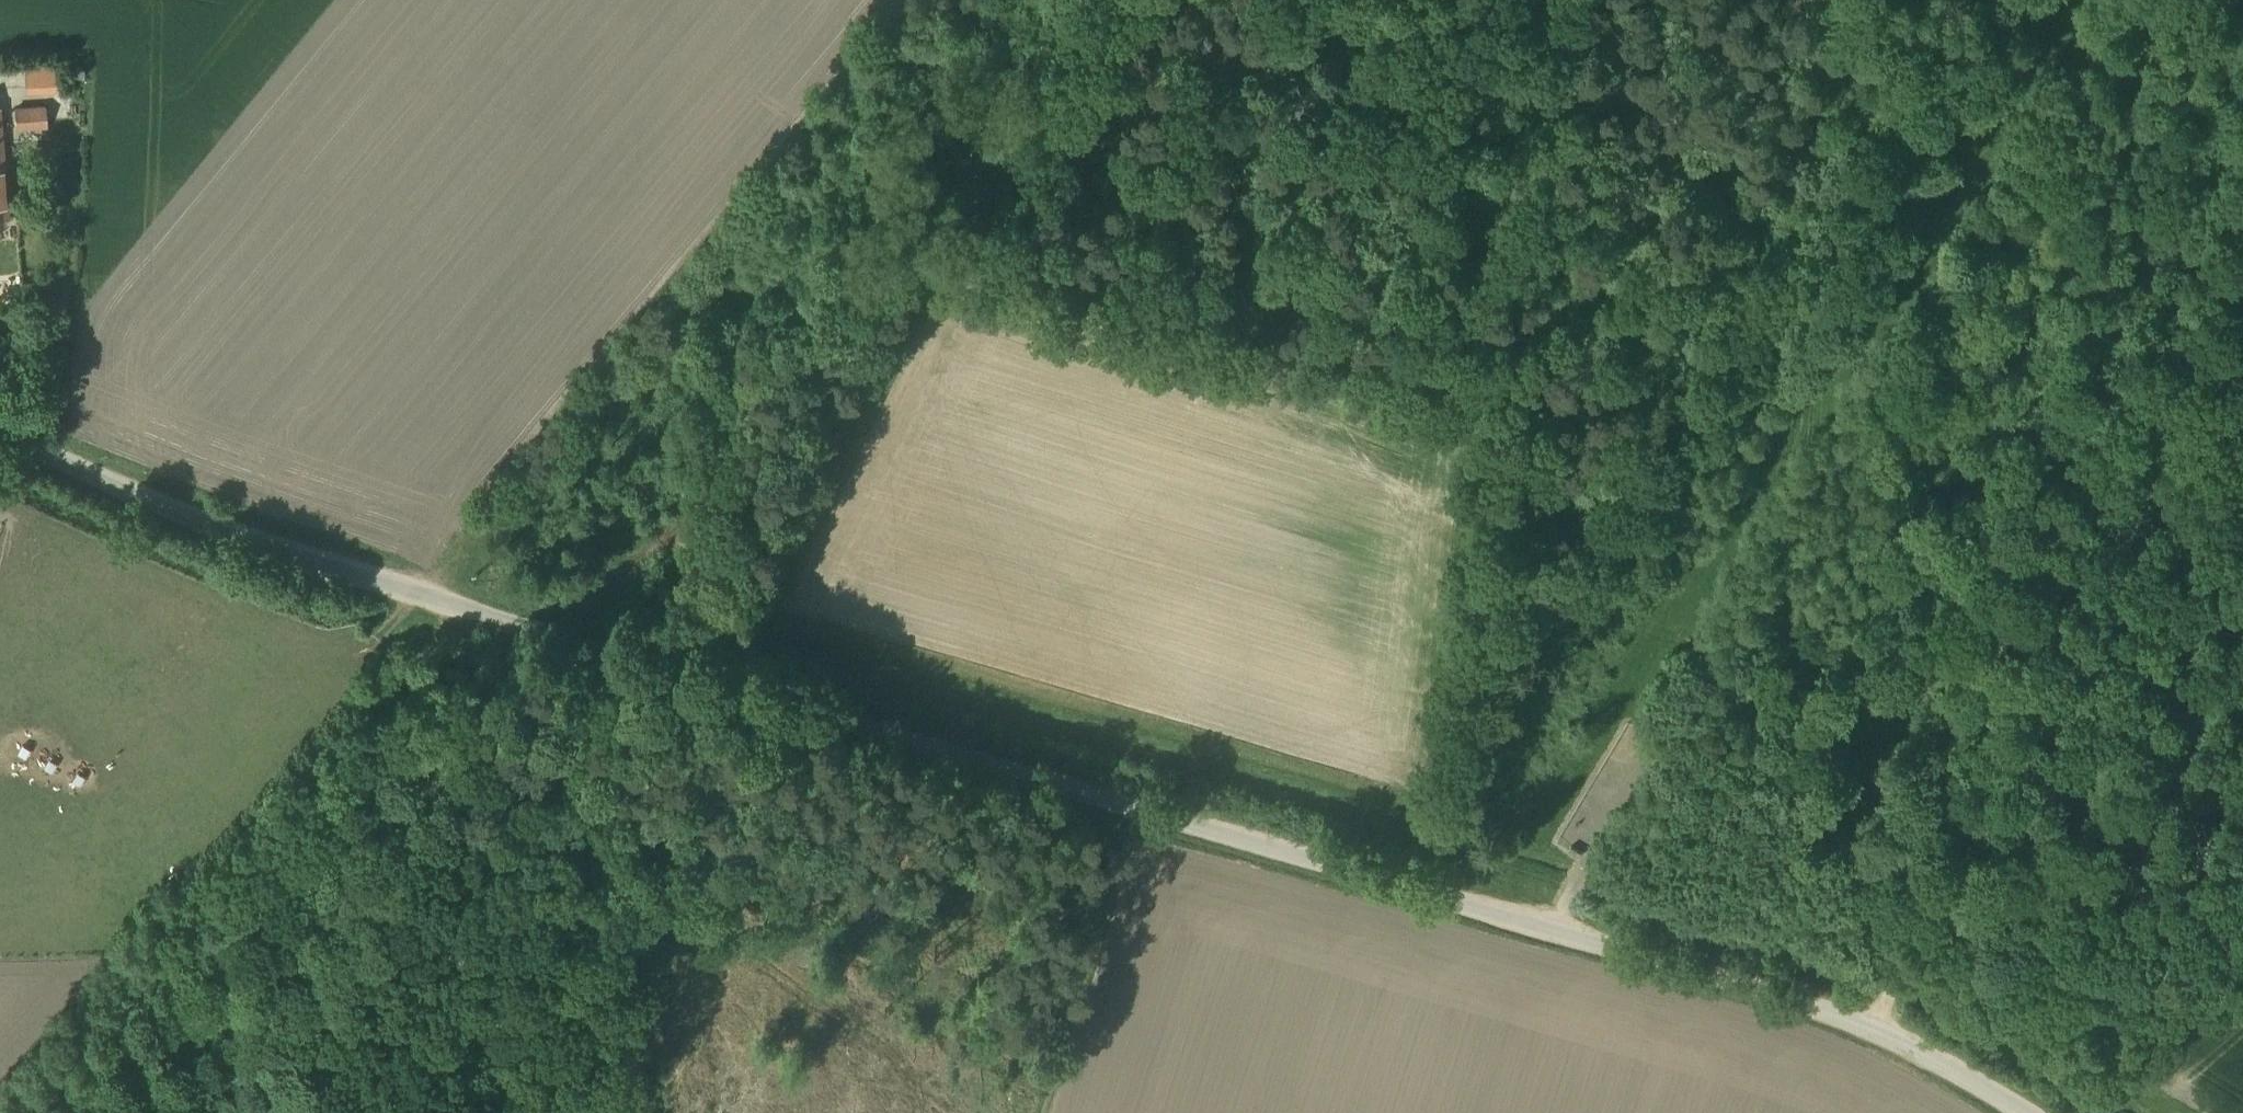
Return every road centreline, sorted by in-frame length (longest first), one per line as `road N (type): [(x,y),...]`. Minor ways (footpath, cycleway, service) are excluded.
road 1 (unclassified): [(2020,1112),(1837,1016),(426,596),(193,516),(0,430)]
road 2 (track): [(2120,1080),(1922,966),(1899,962)]
road 3 (track): [(1875,1031),(1899,962),(1878,835)]

